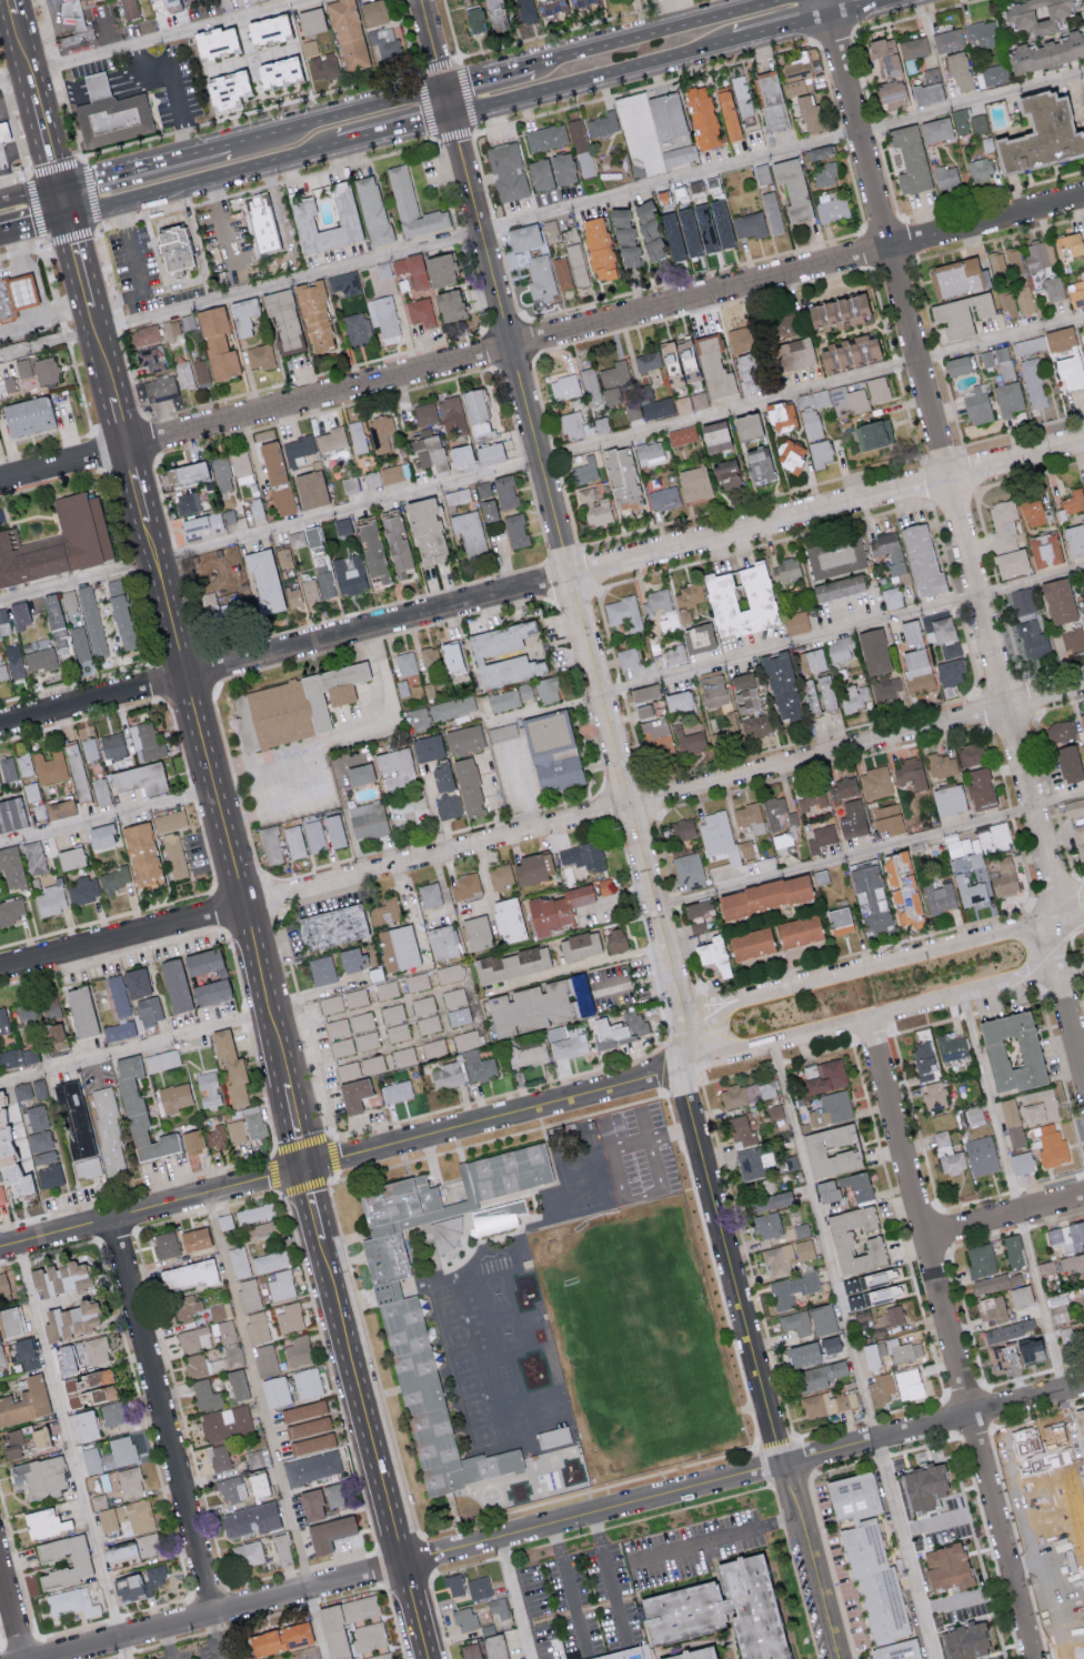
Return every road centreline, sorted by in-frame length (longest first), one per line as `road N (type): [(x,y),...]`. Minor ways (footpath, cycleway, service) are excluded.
road 1 (residential): [(1083,196),(0,478)]
road 2 (residential): [(0,969),(1083,688)]
road 3 (residential): [(0,726),(1083,445)]
road 4 (residential): [(683,1072),(687,1020),(421,0)]
road 5 (residential): [(1083,1062),(1054,958),(1053,887),(1001,710),(825,0)]
road 6 (residential): [(29,1658),(1083,1386)]
road 7 (residential): [(0,1247),(683,1072)]
road 8 (residential): [(1035,1658),(869,1019)]
road 9 (residential): [(833,1658),(683,1072)]
road 10 (secondary): [(285,1089),(147,515)]
road 11 (residential): [(683,1072),(1008,981),(1083,918)]
road 12 (secondary): [(429,1658),(322,1239)]
road 13 (residential): [(1083,895),(1010,929),(743,998),(687,1020)]
road 14 (residential): [(214,1612),(114,1217)]
road 15 (secondary): [(116,393),(16,16)]
road 16 (primary): [(453,123),(734,47)]
road 17 (primary): [(70,223),(341,152)]
road 18 (primary): [(775,0),(533,62)]
road 19 (primary): [(443,86),(225,142)]
road 20 (primary): [(225,142),(60,185)]
road 21 (residential): [(923,1240),(1083,1198)]

